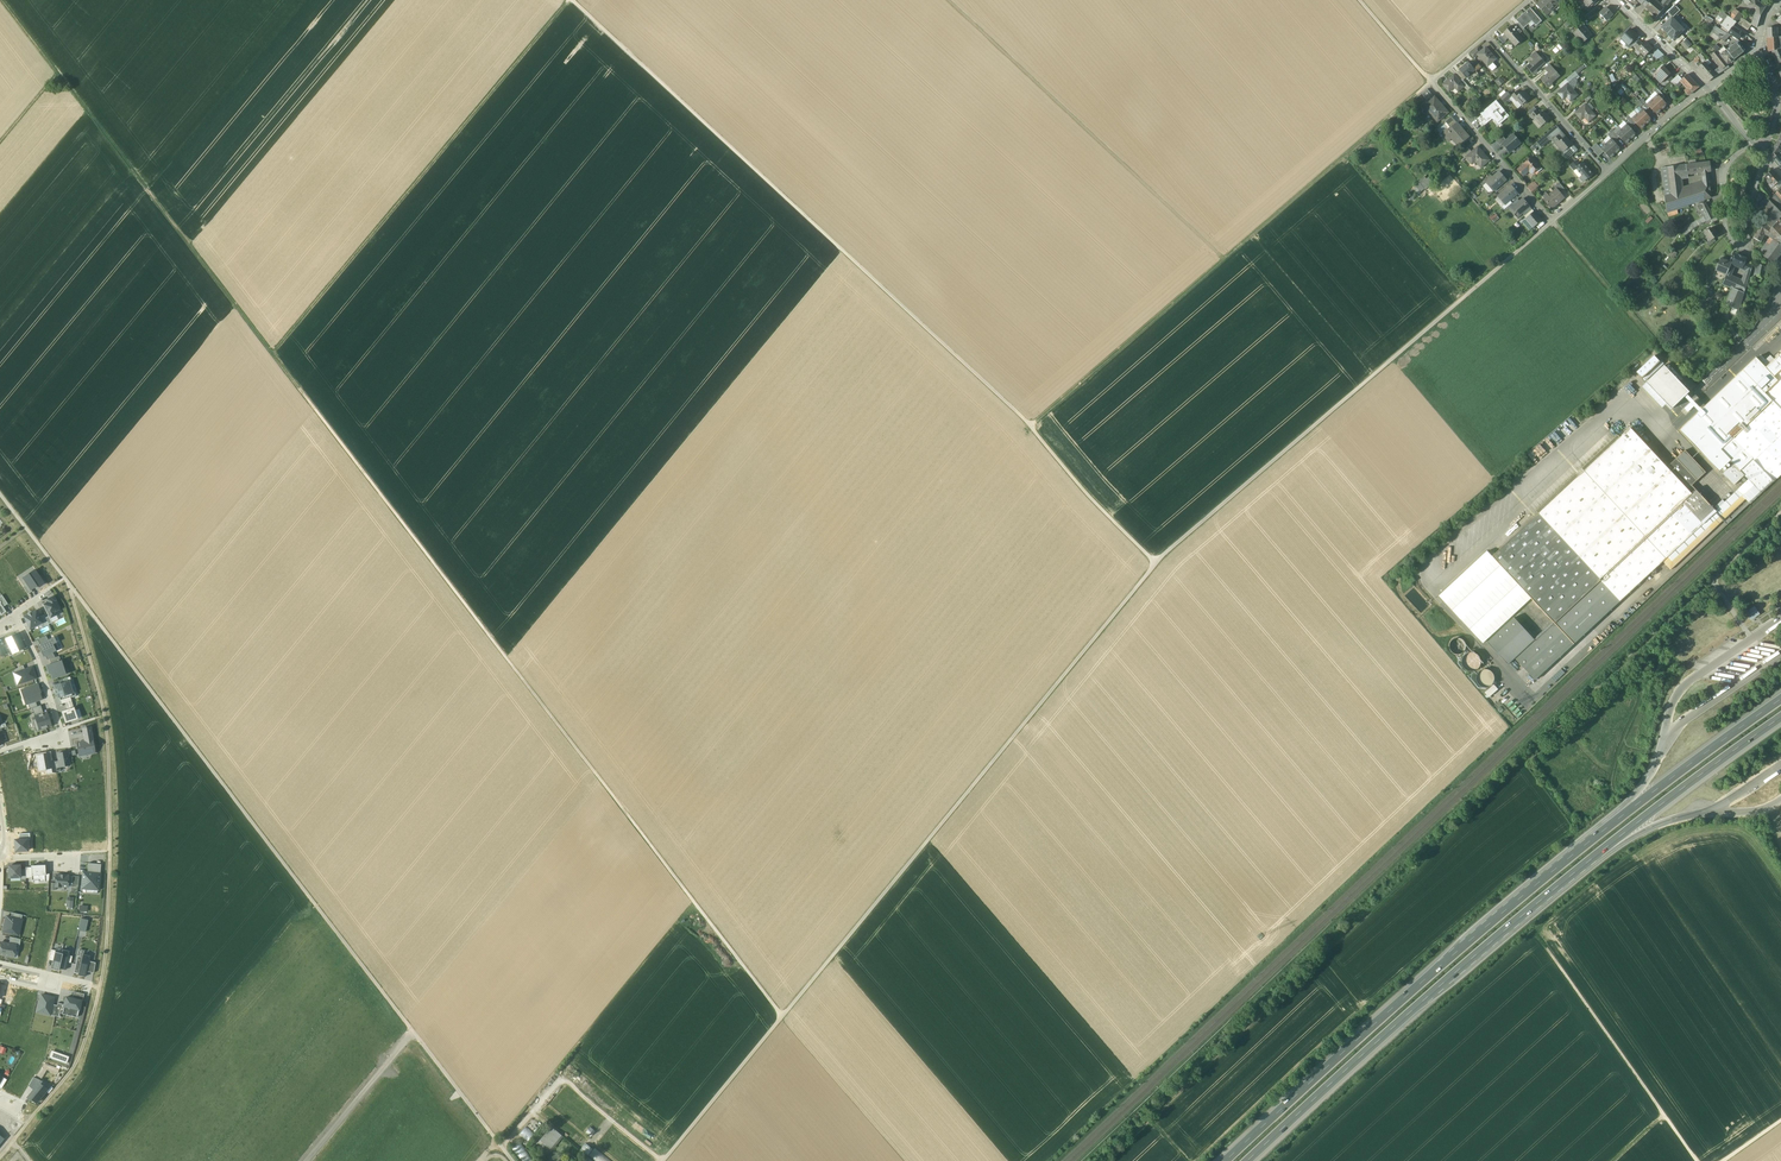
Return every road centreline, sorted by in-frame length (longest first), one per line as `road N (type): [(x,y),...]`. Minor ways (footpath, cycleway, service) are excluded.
road 1 (unclassified): [(662,1160),(1156,563),(1552,221)]
road 2 (track): [(780,1018),(274,355)]
road 3 (track): [(0,493),(503,1148)]
road 4 (track): [(1156,563),(1030,425),(573,0)]
road 5 (track): [(1105,1160),(1516,761)]
road 6 (track): [(1431,80),(1030,425)]
road 7 (motorway): [(1593,839),(1223,1160)]
road 8 (motorway): [(1244,1160),(1604,849)]
road 9 (track): [(274,355),(568,0)]
road 10 (track): [(274,355),(0,0)]
road 11 (track): [(947,0),(1224,260)]
road 12 (track): [(1700,1160),(1545,951)]
road 13 (residential): [(1487,34),(1431,80),(1552,221)]
road 14 (motorway): [(1780,698),(1593,839)]
road 15 (motorway): [(1604,849),(1780,717)]
road 16 (residential): [(1754,141),(1724,174),(1726,228),(1742,246),(1769,160)]
road 17 (residential): [(0,753),(56,738),(61,730),(15,614)]
road 18 (track): [(780,1018),(902,1160)]
road 19 (residential): [(1607,172),(1487,34)]
road 20 (residential): [(412,1030),(307,1160)]
road 21 (residential): [(1607,172),(1707,90)]
road 22 (tertiary): [(1615,0),(1707,90)]
road 23 (residential): [(0,978),(58,985),(57,977),(0,964)]

